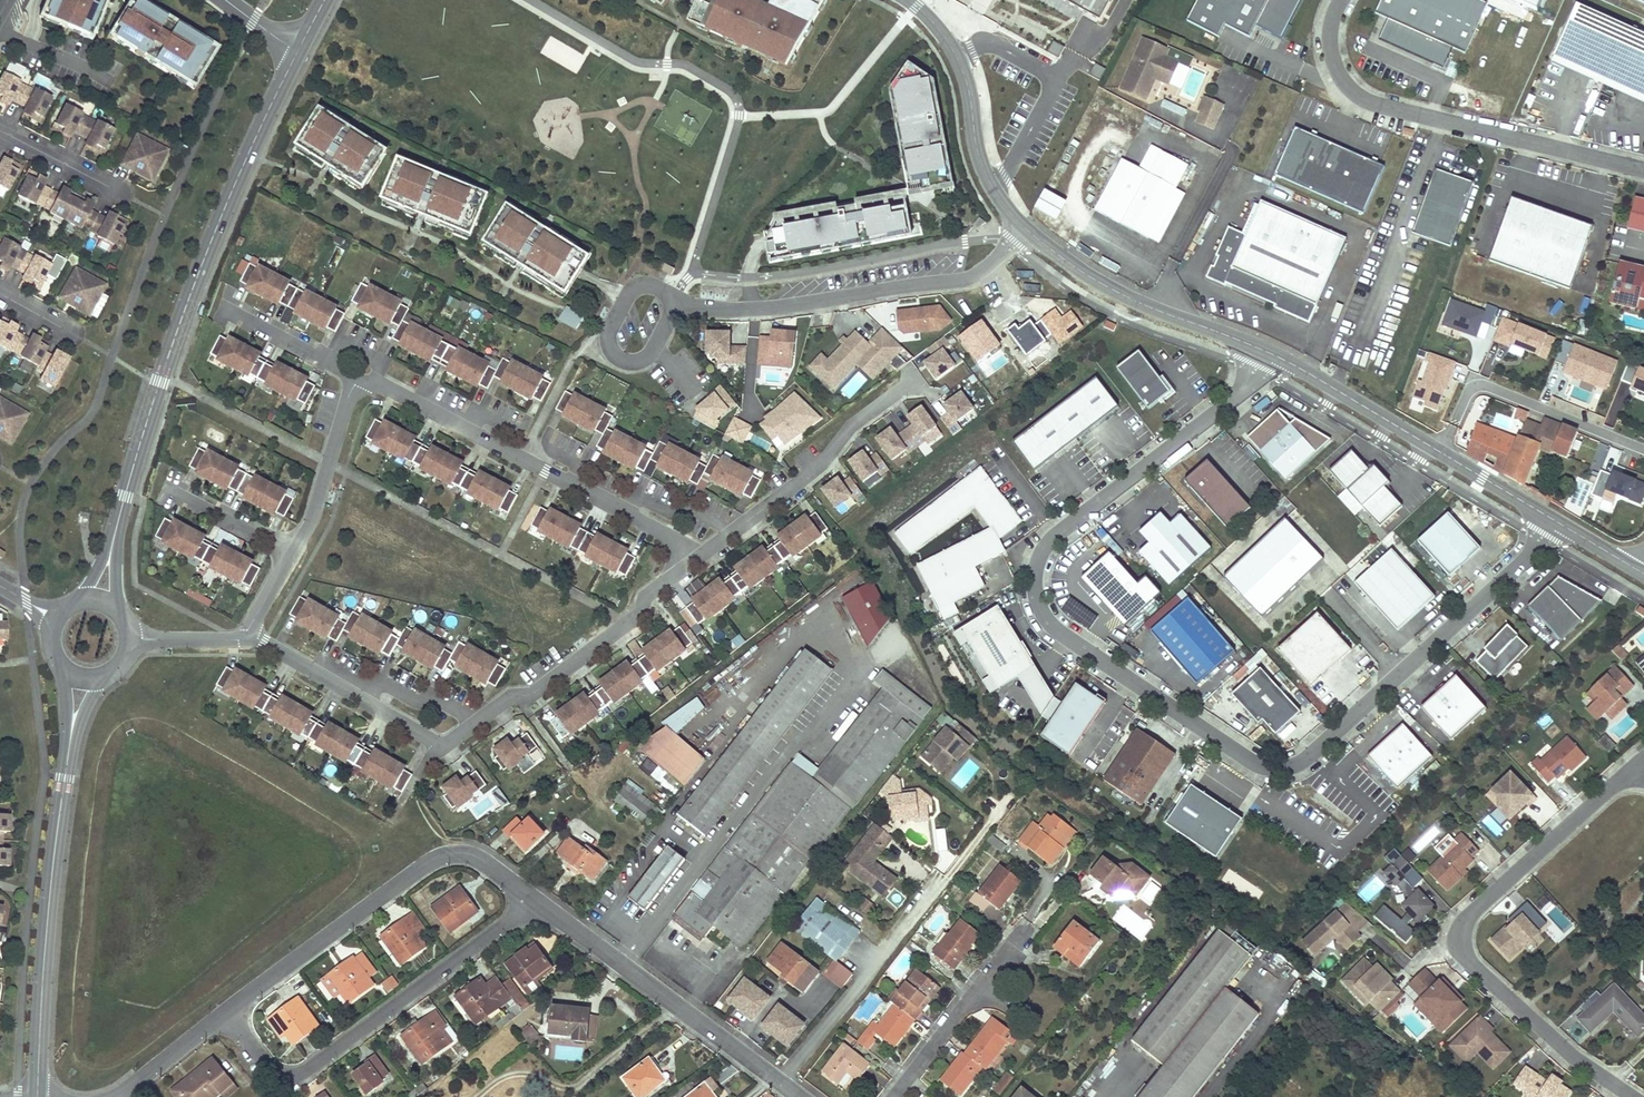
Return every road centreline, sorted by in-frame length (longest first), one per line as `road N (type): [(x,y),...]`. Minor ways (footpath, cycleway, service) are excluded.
road 1 (residential): [(1274,354),(1235,397),(1056,534),(1039,558),(1035,586),(1055,630),(1255,763),(1281,768),(1314,754),(1557,522)]
road 2 (secondary): [(298,50),(215,233),(119,518)]
road 3 (residential): [(1639,762),(1470,915),(1459,940),(1472,965),(1568,1053),(1632,1096)]
road 4 (unclassified): [(1643,170),(1363,99),(1345,85),(1331,53),(1340,0)]
road 5 (residential): [(230,1015),(274,1069),(303,1071),(536,900)]
road 6 (residential): [(356,382),(390,388),(667,536),(696,559)]
road 7 (residential): [(1025,228),(966,278),(754,308),(671,303)]
road 8 (residential): [(536,900),(476,858),(439,858),(230,1015)]
road 9 (tertiary): [(1557,522),(1274,354)]
road 10 (residential): [(797,1096),(536,900)]
road 11 (secondary): [(65,773),(46,919),(38,1096)]
road 12 (residential): [(696,559),(648,595),(635,617),(534,693),(510,698),(474,724)]
road 13 (tertiary): [(1274,354),(1120,293),(1025,228)]
road 14 (residential): [(696,559),(811,473),(855,423),(914,385)]
road 15 (tertiary): [(1025,228),(986,175),(950,46),(908,0)]
road 16 (residential): [(671,303),(655,285),(632,291),(610,328),(612,352),(642,359),(669,319)]
road 17 (residential): [(895,1096),(1013,946)]
road 18 (residential): [(292,555),(356,382)]
road 19 (residential): [(356,382),(329,360),(224,308)]
road 20 (residential): [(292,555),(166,490)]
road 21 (residential): [(230,1015),(115,1096)]
road 22 (residential): [(0,131),(118,191)]
road 23 (residential): [(363,700),(248,636)]
road 24 (residential): [(363,700),(388,685),(416,700),(441,699),(474,724)]
road 25 (residential): [(248,636),(128,643)]

